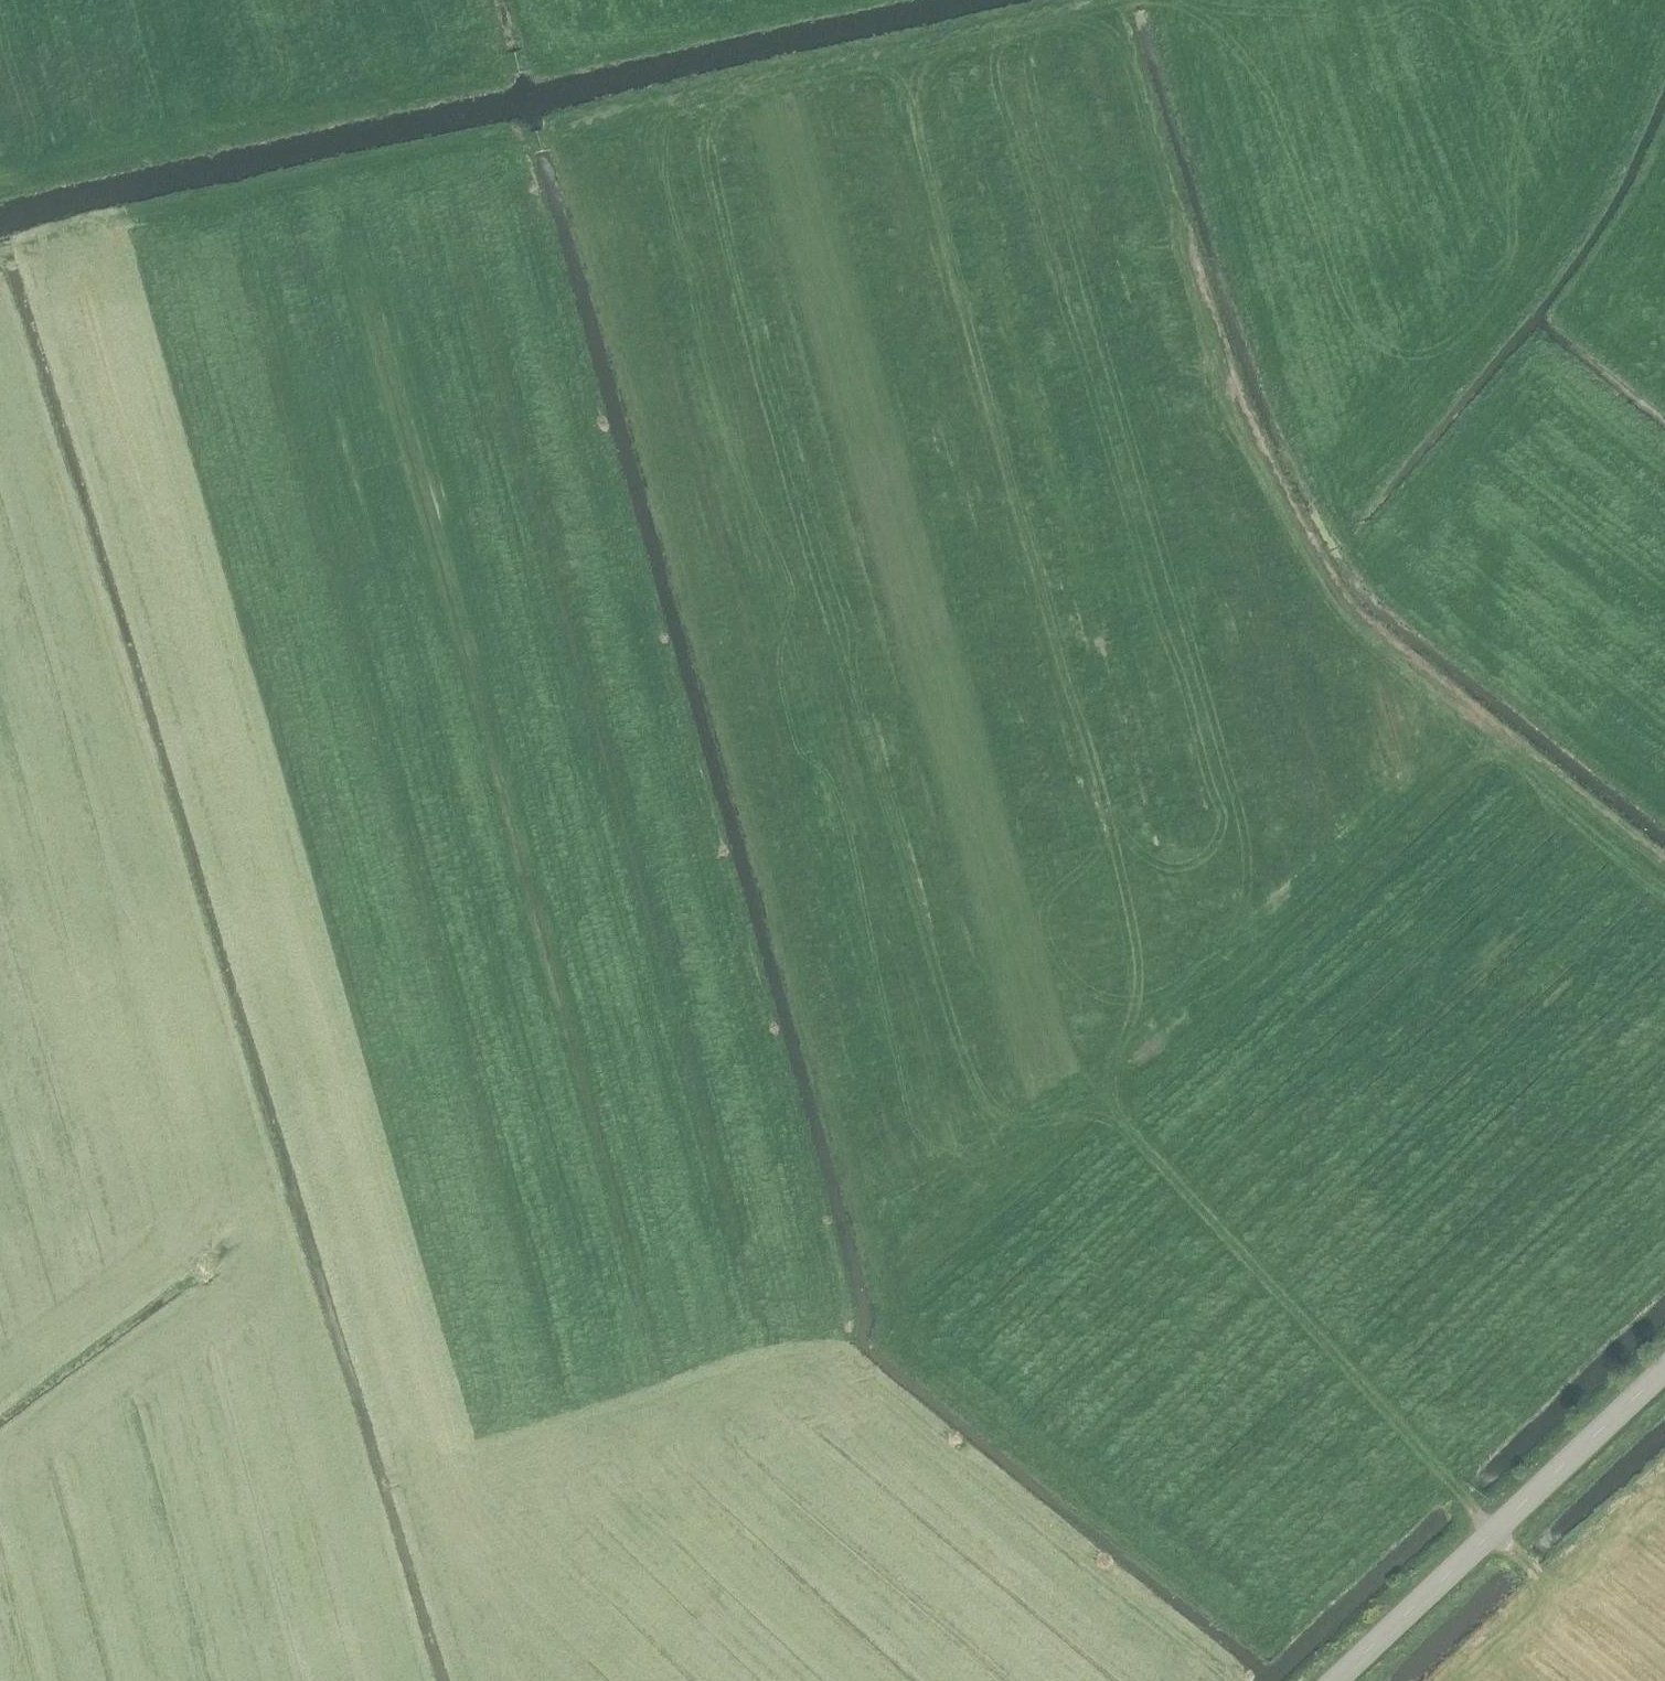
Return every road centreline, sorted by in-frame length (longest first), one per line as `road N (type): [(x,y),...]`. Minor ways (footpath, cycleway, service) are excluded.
road 1 (secondary): [(1344,1680),(1664,1380)]

